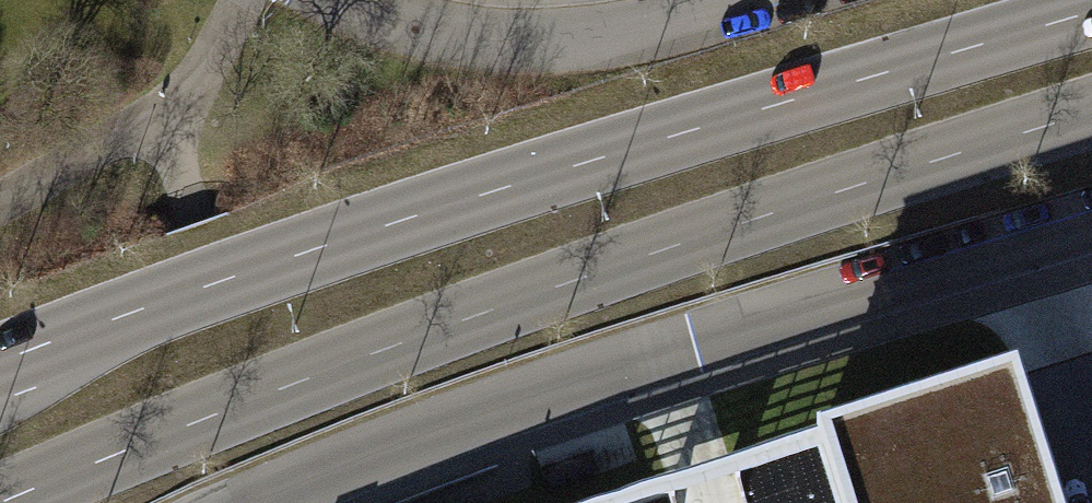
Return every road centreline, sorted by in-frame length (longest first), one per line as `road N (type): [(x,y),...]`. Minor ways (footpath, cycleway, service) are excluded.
road 1 (secondary): [(0,502),(572,281),(1091,111)]
road 2 (secondary): [(1091,8),(403,220),(0,361)]
road 3 (residential): [(511,405),(1091,228)]
road 4 (residential): [(362,0),(469,37),(595,46),(773,0)]
road 5 (residential): [(511,405),(250,502)]

